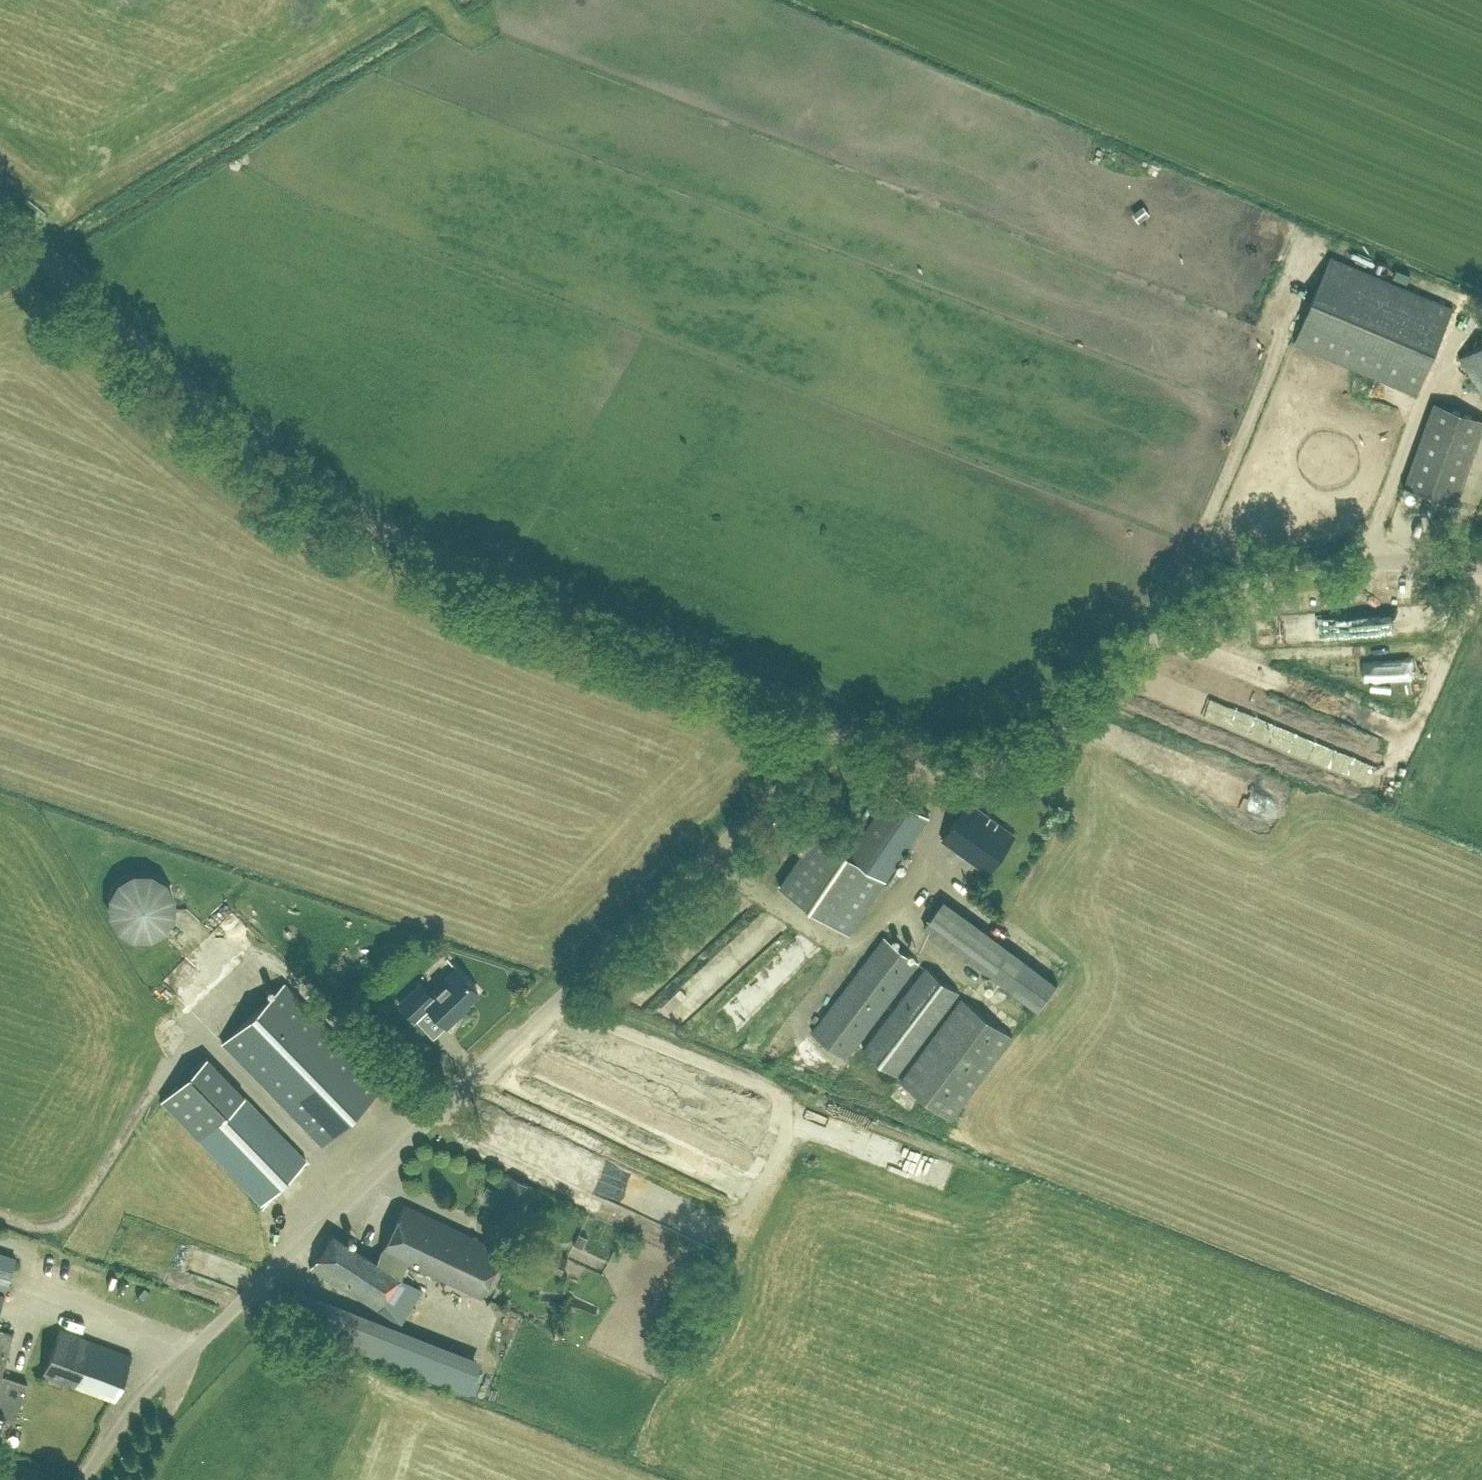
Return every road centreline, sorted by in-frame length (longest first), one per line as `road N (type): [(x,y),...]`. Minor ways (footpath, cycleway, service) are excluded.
road 1 (unclassified): [(830,716),(803,766),(134,1399),(79,1479)]
road 2 (unclassified): [(830,716),(334,505),(237,431),(0,218)]
road 3 (unclassified): [(830,716),(959,763),(1008,758),(1050,736),(1161,629),(1255,580),(1367,560),(1481,566)]
road 4 (track): [(0,1214),(55,1227),(66,1221),(169,1066),(198,1036)]

